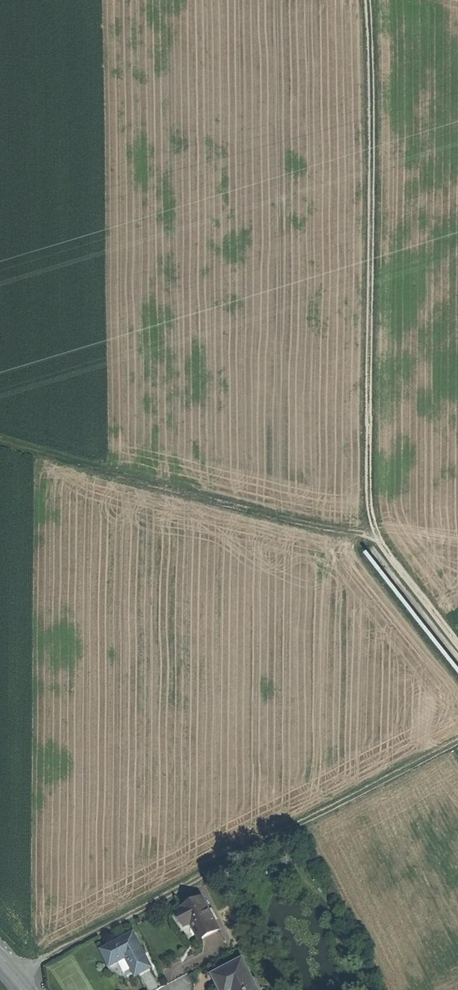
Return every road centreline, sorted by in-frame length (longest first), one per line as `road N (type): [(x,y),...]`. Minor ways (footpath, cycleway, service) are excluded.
road 1 (track): [(457,645),(376,538),(367,492),(365,0)]
road 2 (track): [(15,973),(457,742)]
road 3 (track): [(0,441),(376,538)]

